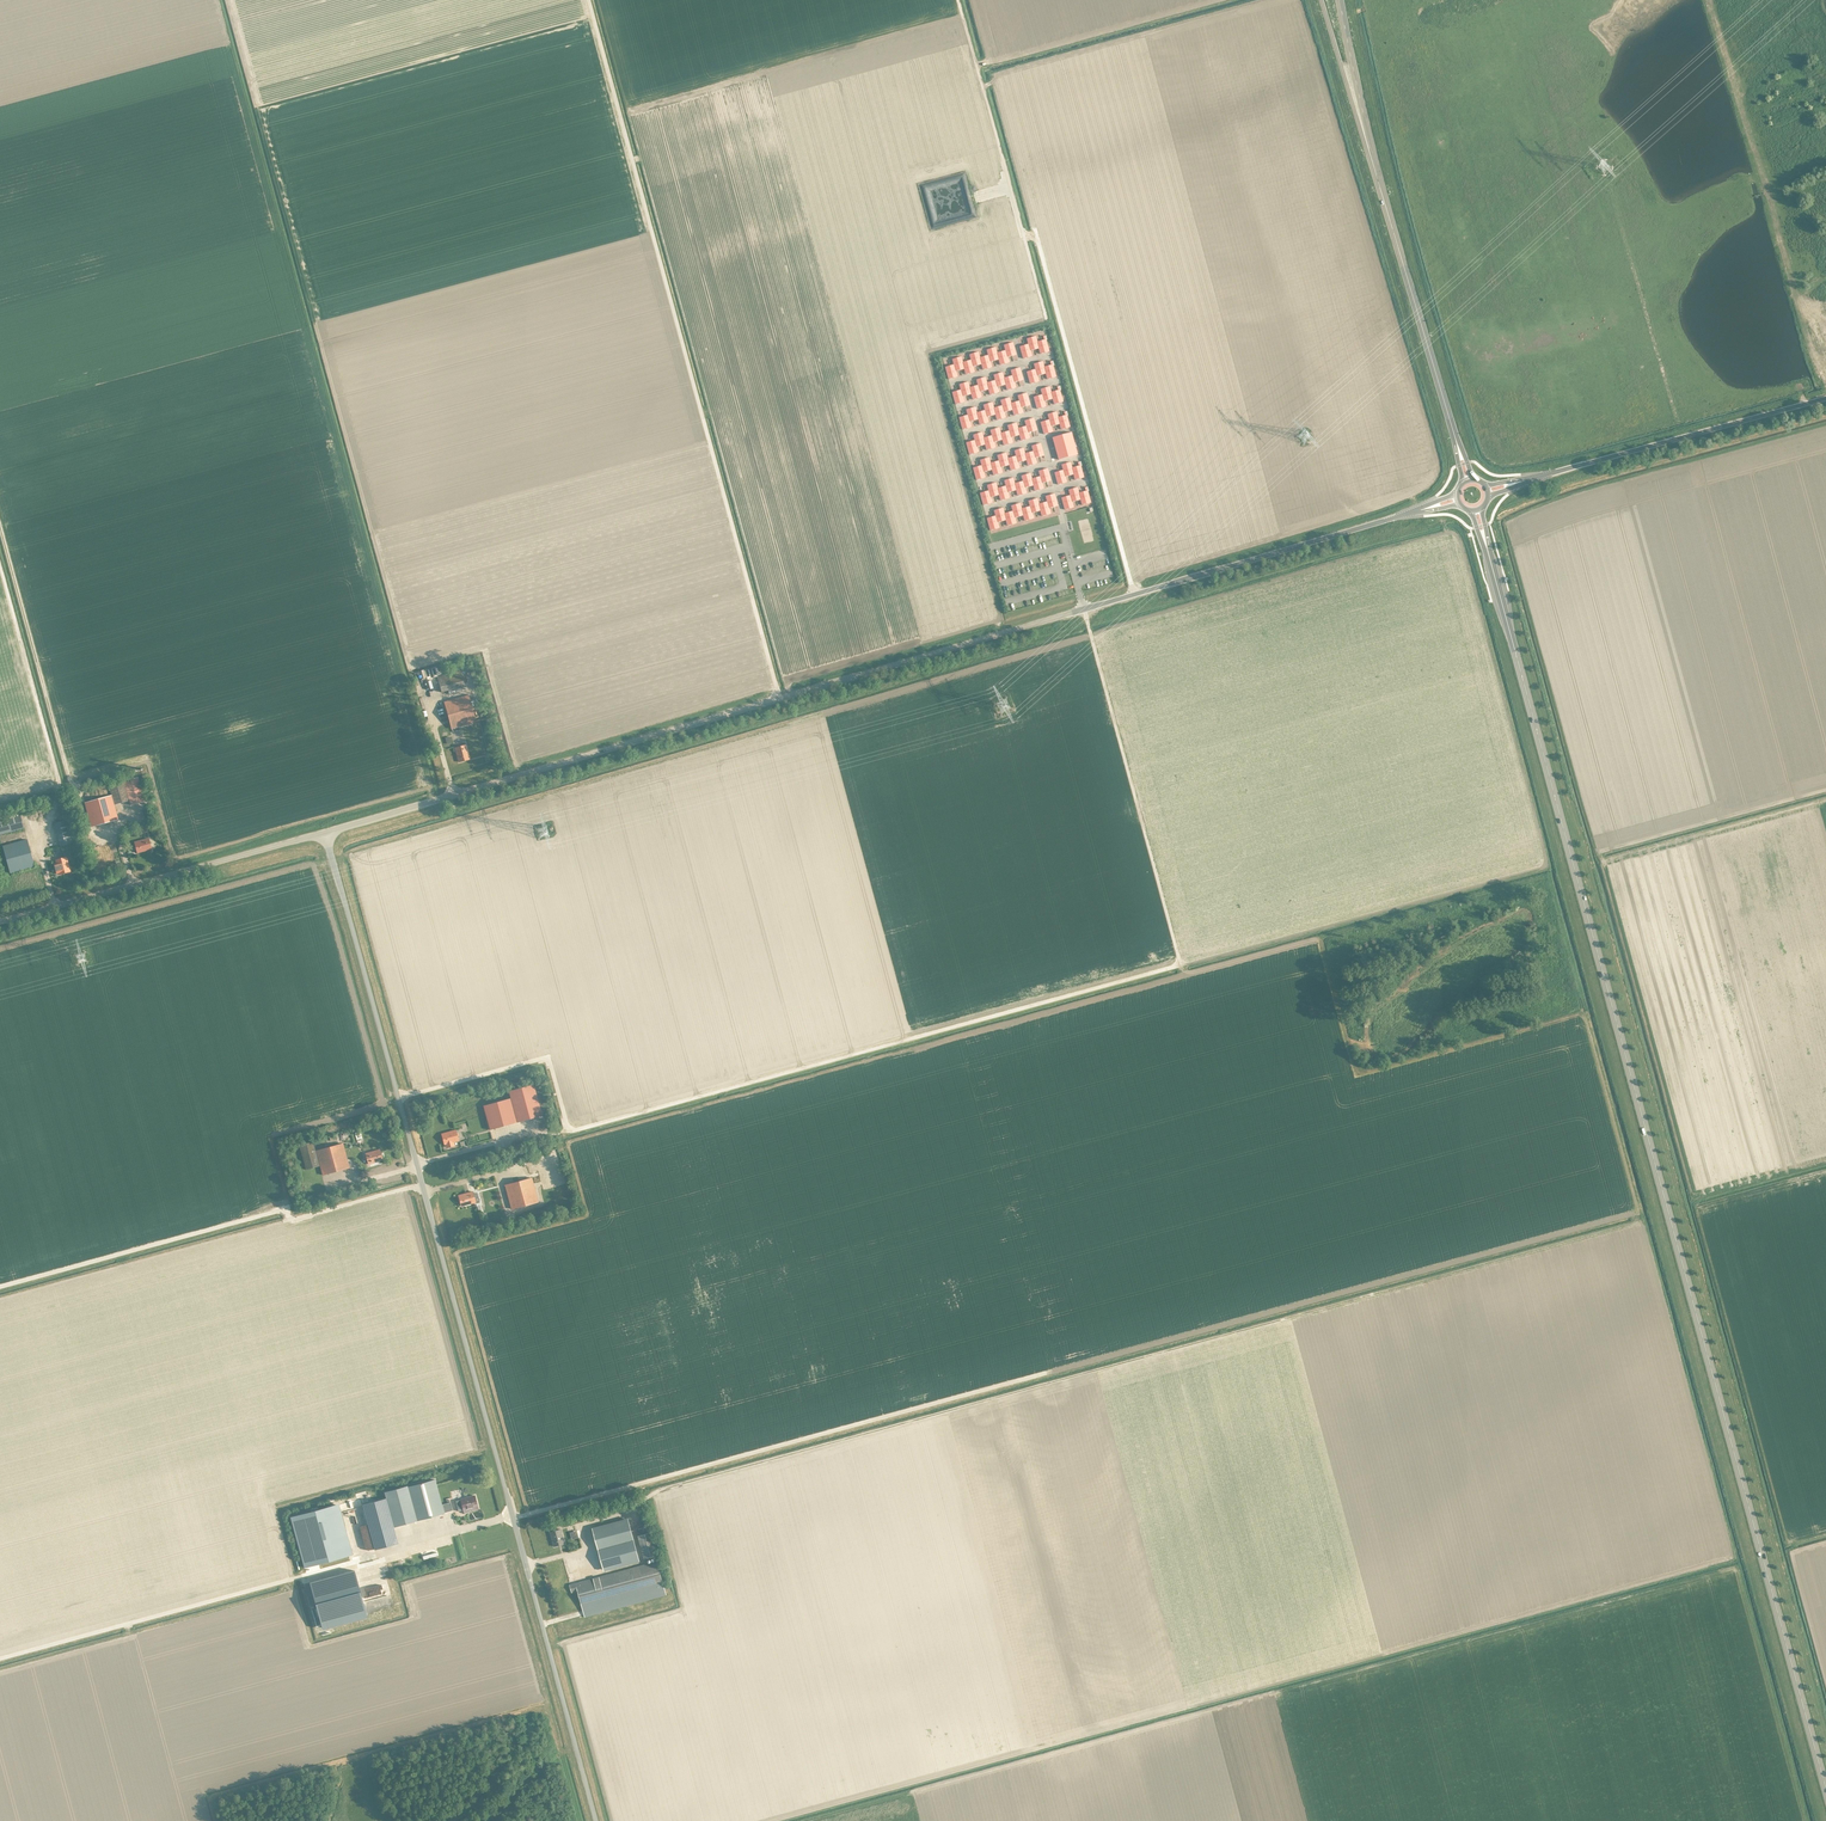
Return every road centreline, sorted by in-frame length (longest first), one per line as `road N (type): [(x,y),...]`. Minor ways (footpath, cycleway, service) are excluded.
road 1 (trunk): [(1825,1790),(1492,568)]
road 2 (unclassified): [(1405,513),(321,833)]
road 3 (unclassified): [(593,1820),(321,833)]
road 4 (track): [(1046,316),(1023,237),(1035,234),(1135,594)]
road 5 (unclassified): [(321,833),(0,920)]
road 6 (motorway): [(1450,423),(1362,128)]
road 7 (tertiary): [(1541,474),(1825,397)]
road 8 (track): [(1023,237),(958,0)]
road 9 (motorway): [(1320,0),(1362,128)]
road 10 (motorway): [(1362,128),(1339,0)]

